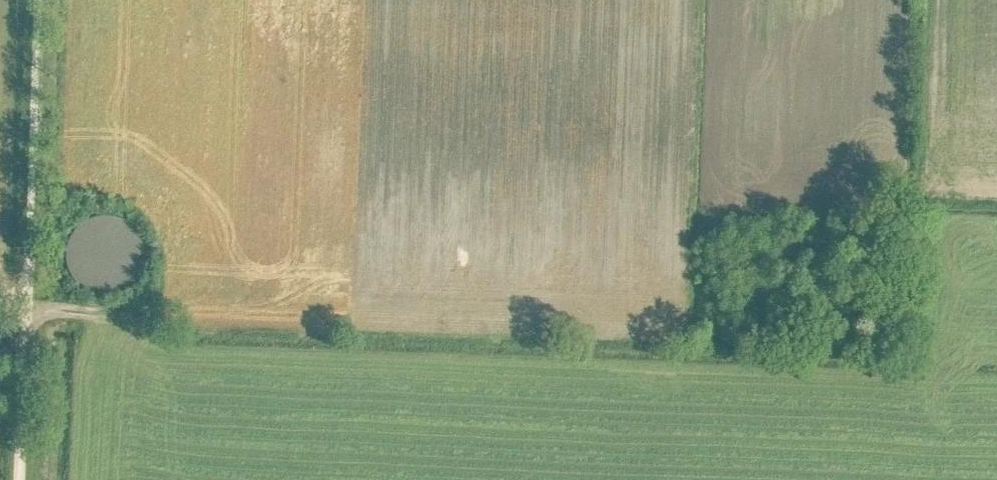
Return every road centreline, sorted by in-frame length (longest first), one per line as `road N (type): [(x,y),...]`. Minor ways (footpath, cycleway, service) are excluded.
road 1 (unclassified): [(0,300),(26,299),(21,479)]

